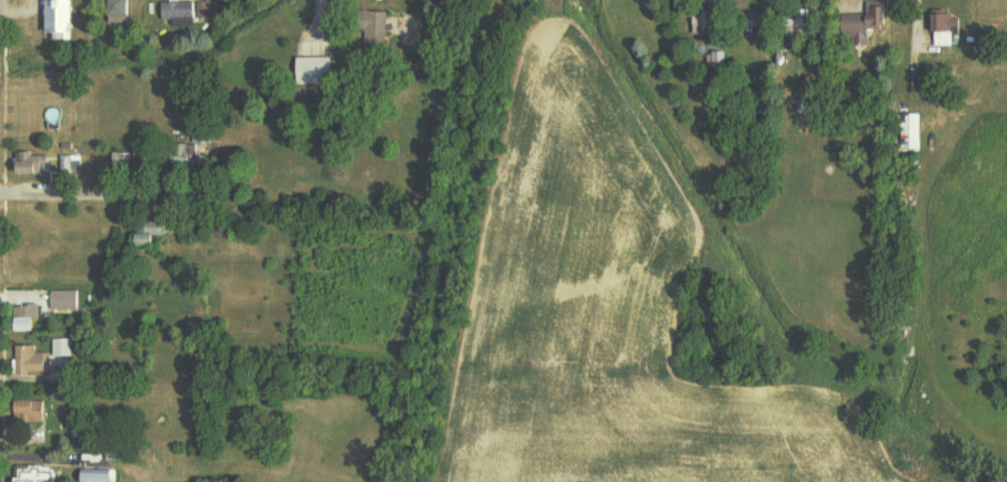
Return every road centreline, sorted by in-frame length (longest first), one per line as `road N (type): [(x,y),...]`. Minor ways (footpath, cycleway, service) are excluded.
road 1 (residential): [(0,198),(225,198)]

